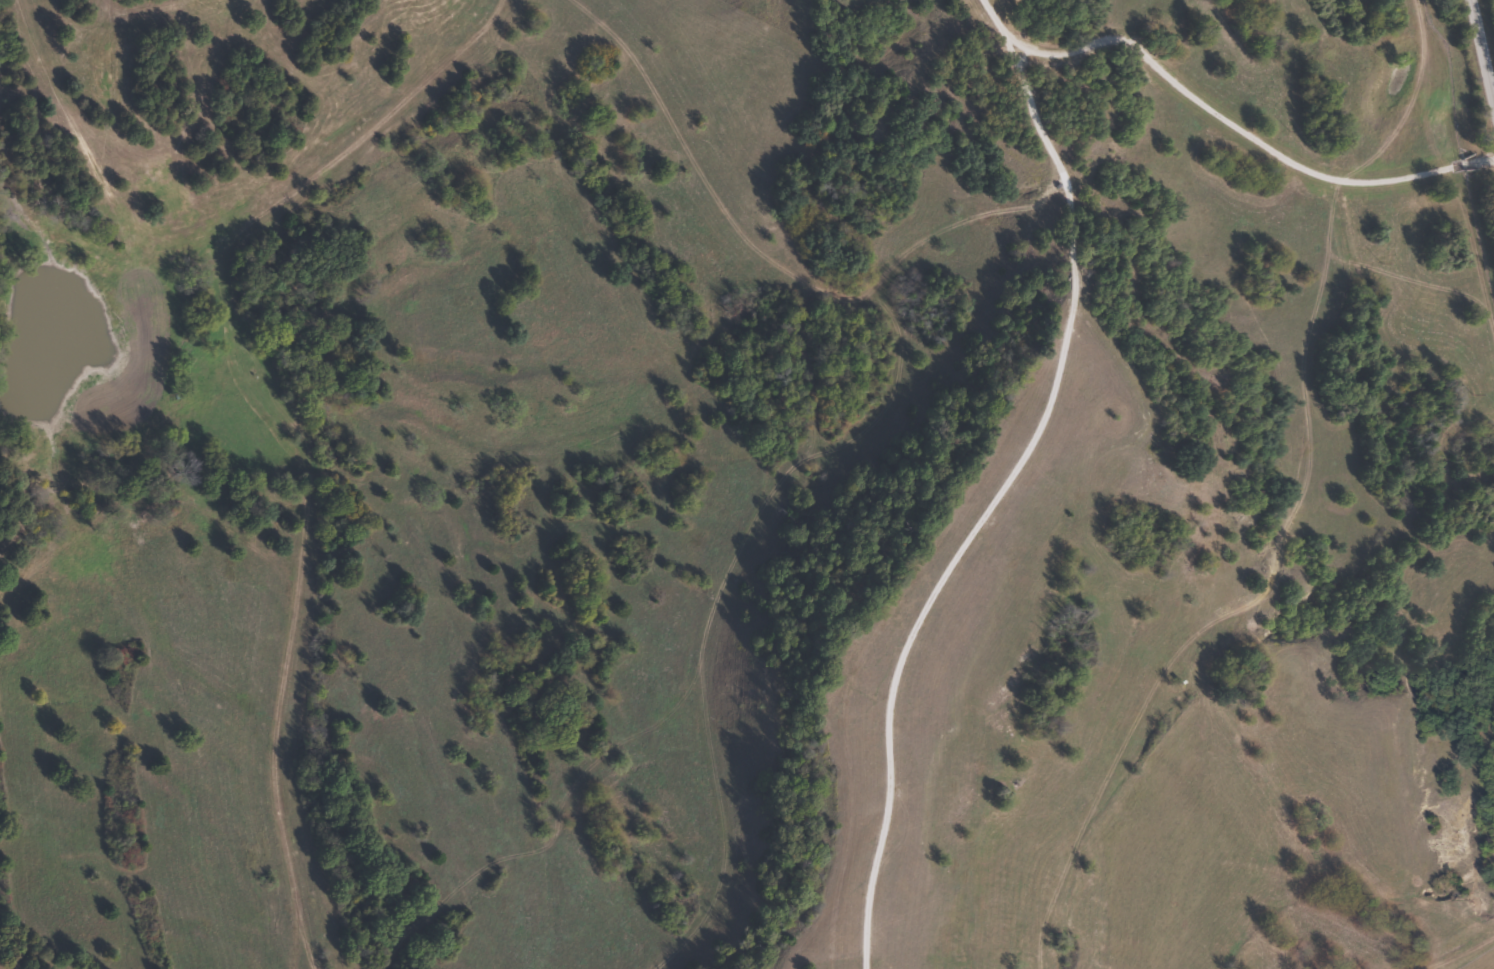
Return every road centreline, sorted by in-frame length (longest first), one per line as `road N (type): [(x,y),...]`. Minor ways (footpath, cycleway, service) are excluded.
road 1 (residential): [(1493,137),(1461,0)]

